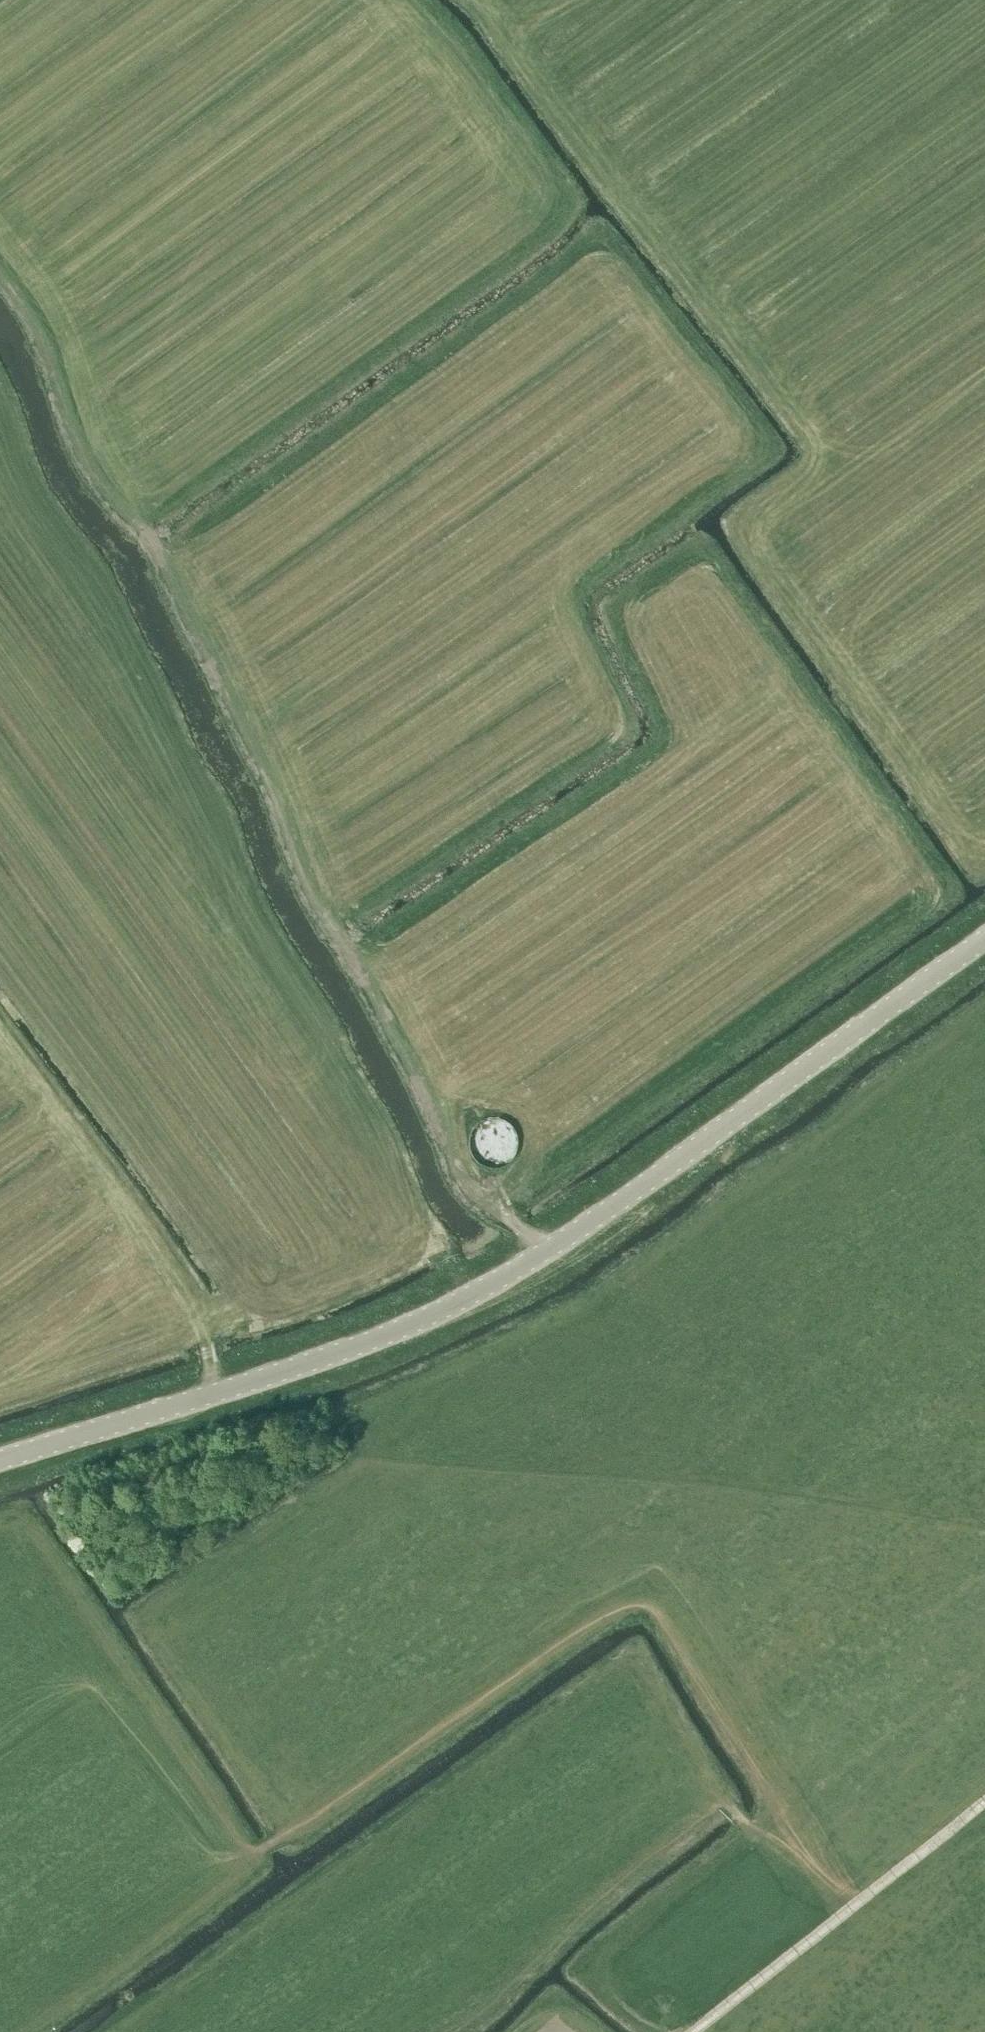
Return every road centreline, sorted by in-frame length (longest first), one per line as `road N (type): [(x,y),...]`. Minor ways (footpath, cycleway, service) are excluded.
road 1 (secondary): [(0,1463),(400,1334),(531,1266),(691,1160),(984,944)]
road 2 (track): [(984,1672),(833,1833),(684,2031)]

